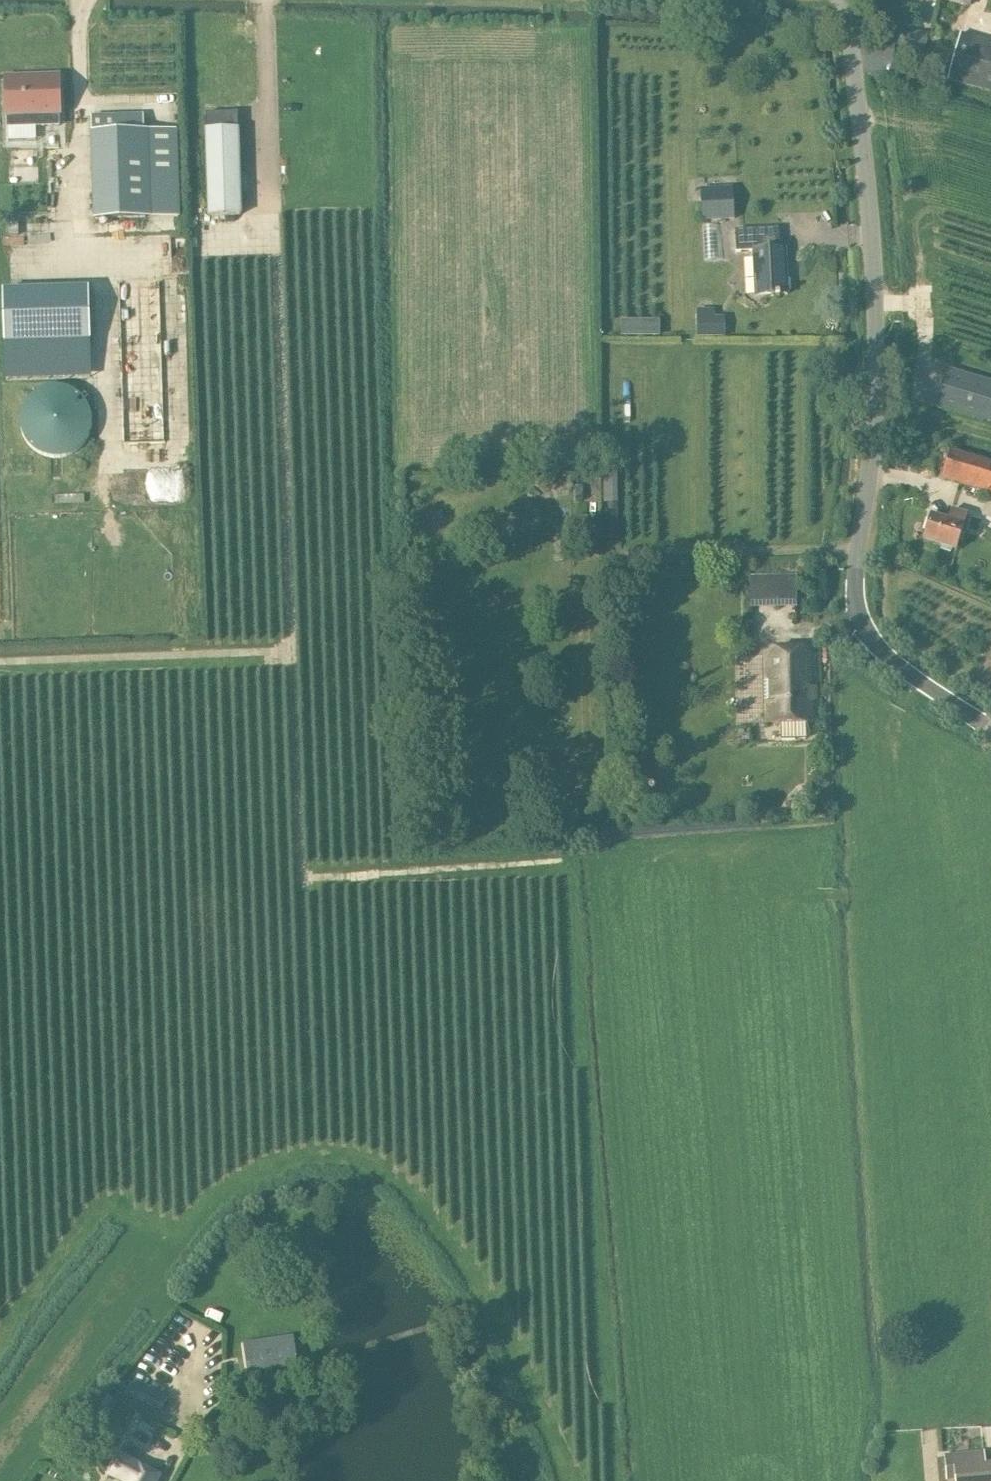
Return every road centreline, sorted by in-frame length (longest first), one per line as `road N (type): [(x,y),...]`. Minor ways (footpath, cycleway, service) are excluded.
road 1 (track): [(549,860),(303,875),(265,0)]
road 2 (unclassified): [(990,728),(889,658),(857,607),(878,342),(845,0)]
road 3 (track): [(293,650),(0,661)]

